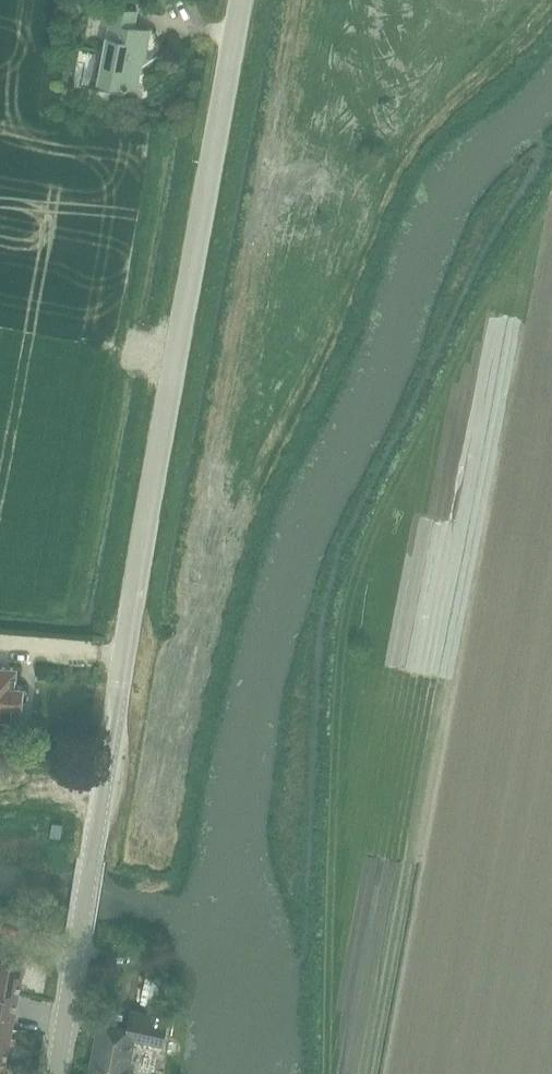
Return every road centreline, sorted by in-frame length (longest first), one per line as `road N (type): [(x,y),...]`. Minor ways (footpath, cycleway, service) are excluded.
road 1 (tertiary): [(77,952),(242,0)]
road 2 (track): [(324,1073),(339,595),(551,193)]
road 3 (tertiary): [(59,1073),(77,952)]

